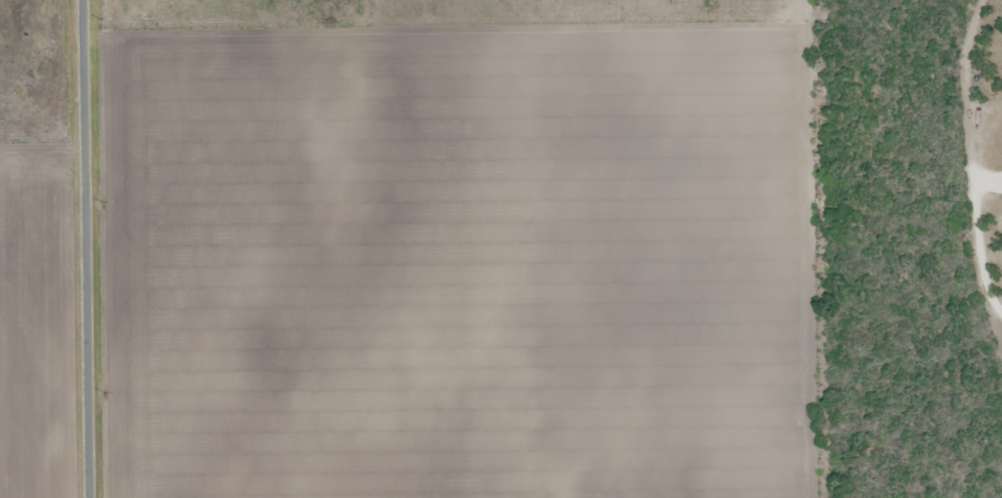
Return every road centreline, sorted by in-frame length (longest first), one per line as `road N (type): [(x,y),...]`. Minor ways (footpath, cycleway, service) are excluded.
road 1 (residential): [(89,497),(83,0)]

